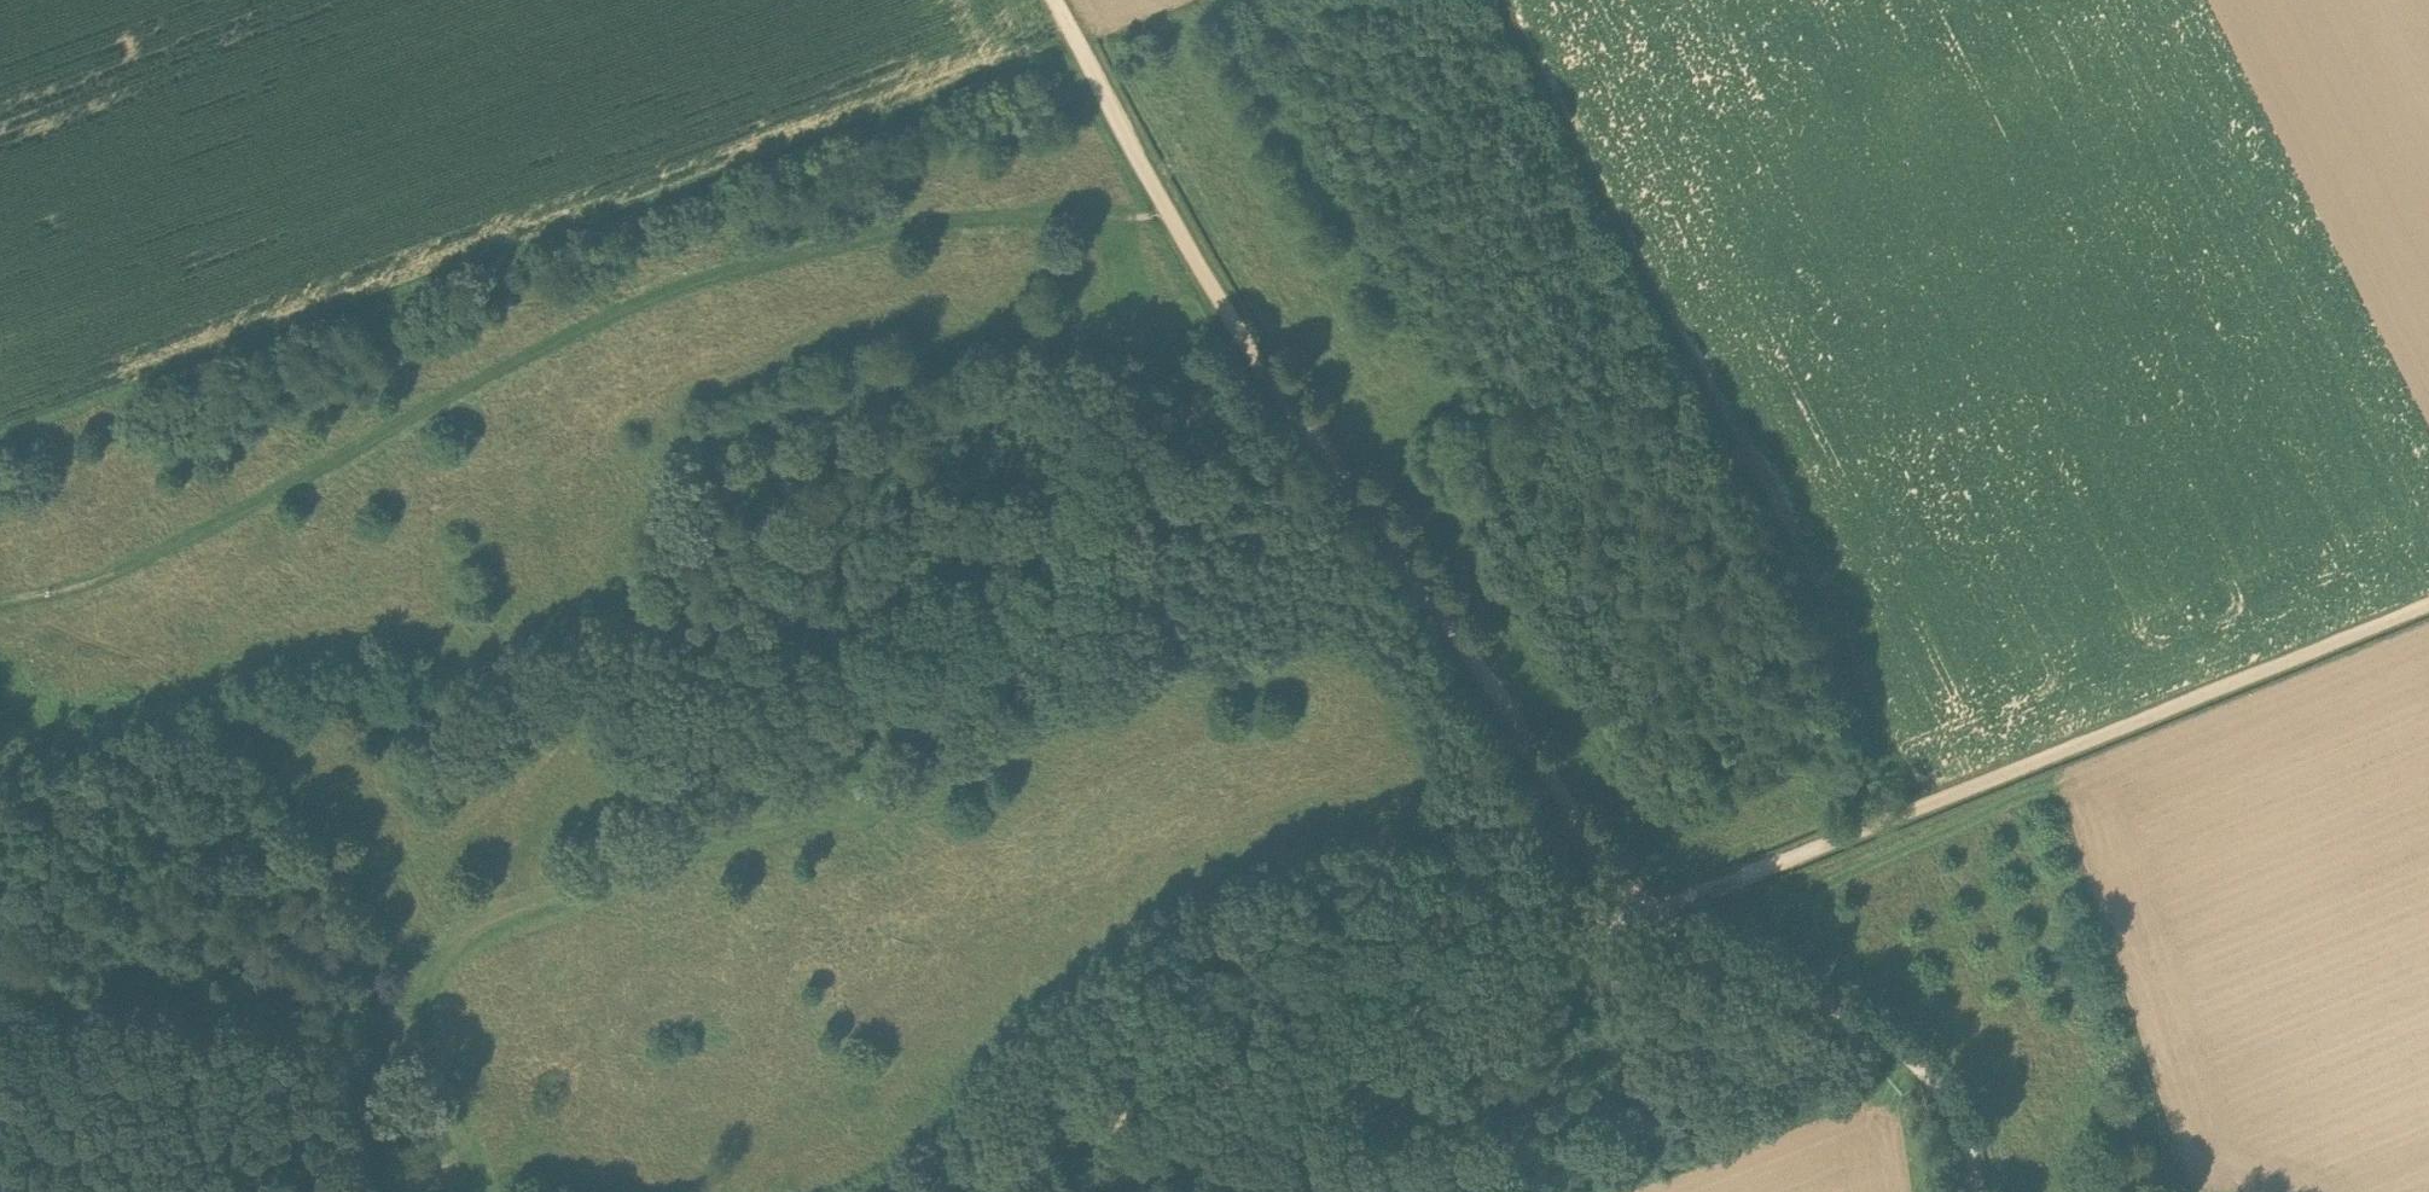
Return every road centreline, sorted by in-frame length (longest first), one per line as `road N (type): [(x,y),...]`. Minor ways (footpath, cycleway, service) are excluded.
road 1 (track): [(941,1191),(2428,605)]
road 2 (track): [(1054,0),(1216,302),(1457,635),(1613,878),(1677,935),(1919,1065),(1962,1126),(1971,1191)]
road 3 (track): [(486,1191),(424,1053),(423,989),(447,948),(493,918),(836,792)]

